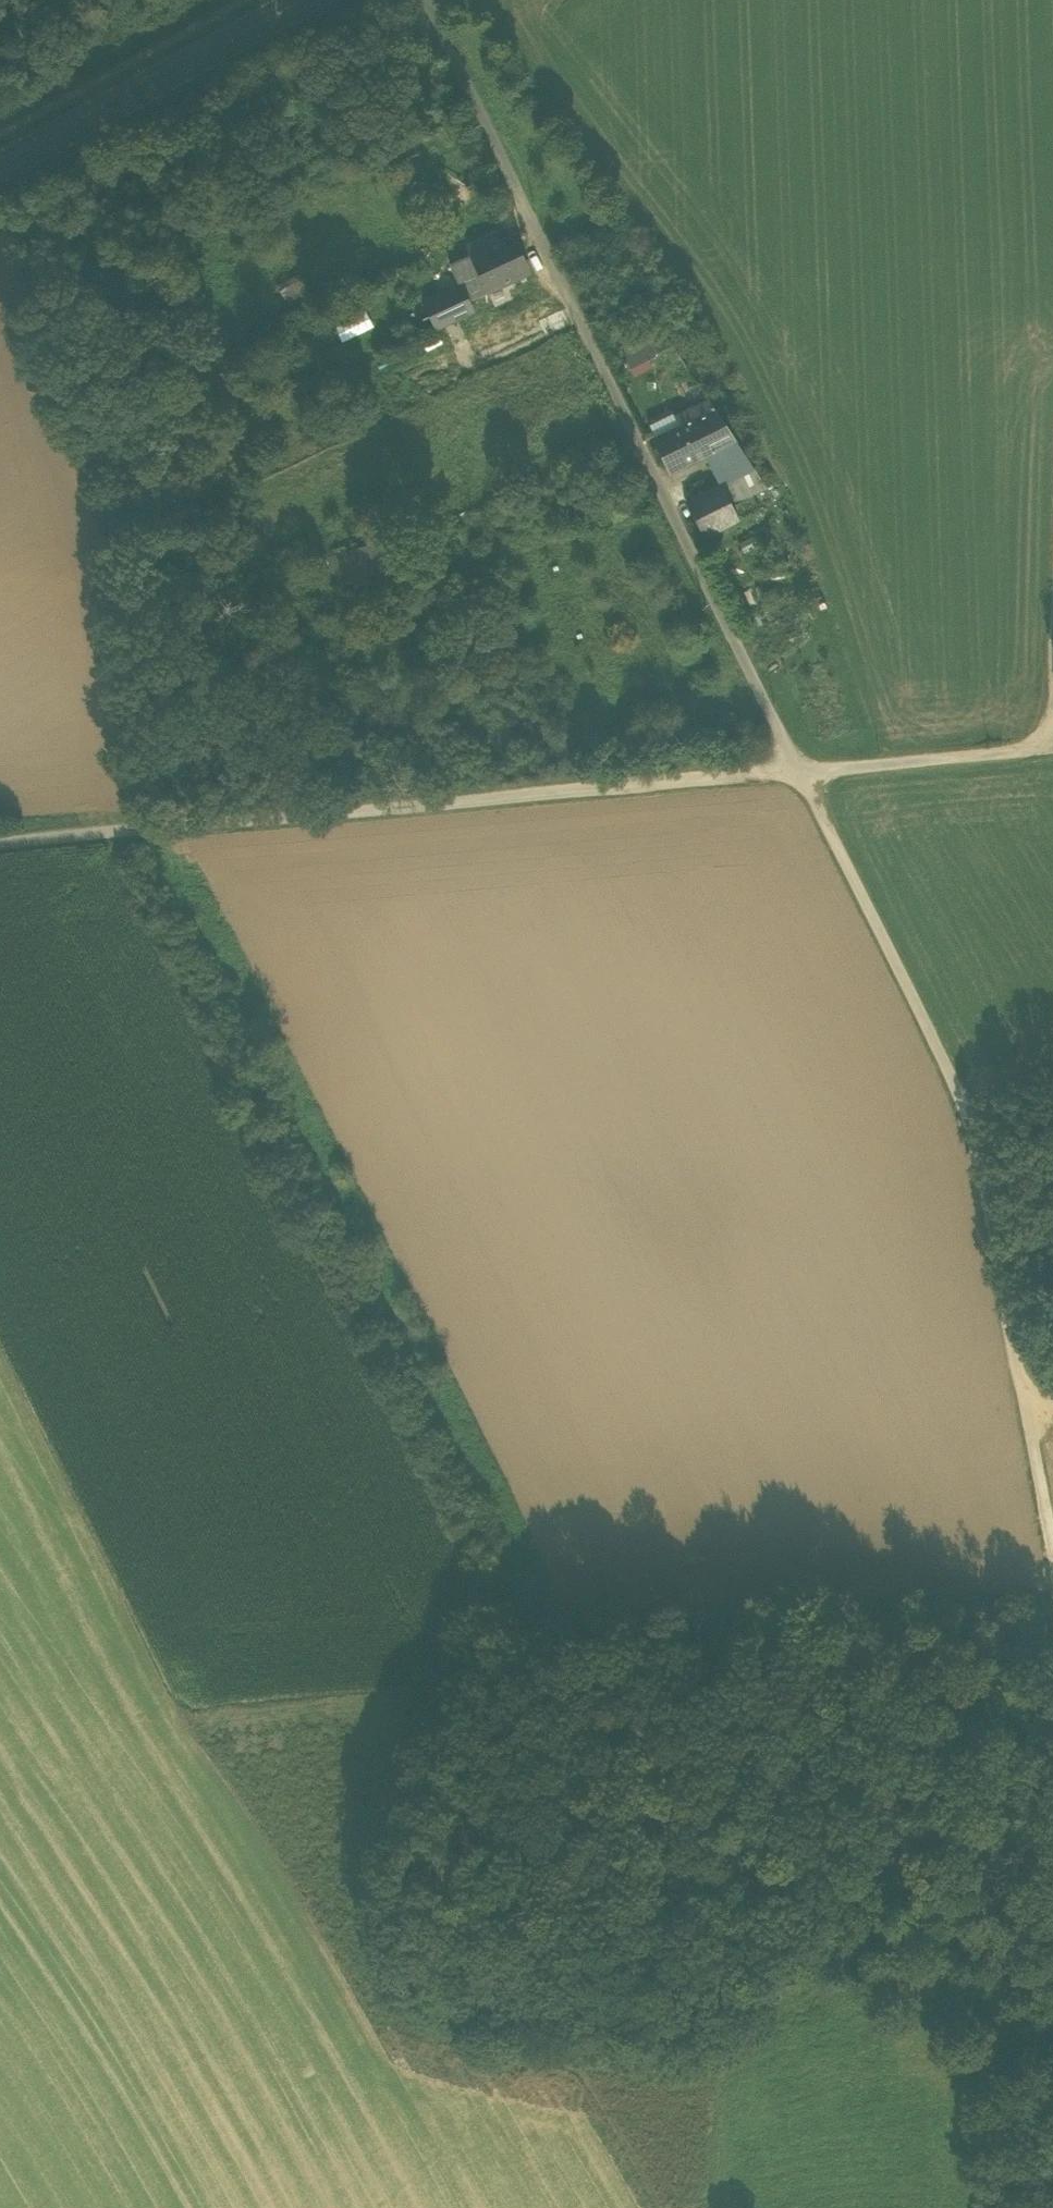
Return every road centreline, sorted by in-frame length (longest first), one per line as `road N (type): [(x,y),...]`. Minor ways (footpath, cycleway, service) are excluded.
road 1 (unclassified): [(424,0),(798,771)]
road 2 (track): [(798,771),(978,1146),(1052,1544)]
road 3 (track): [(0,838),(568,783),(798,771)]
road 4 (primary): [(0,165),(300,0)]
road 5 (track): [(717,2207),(722,2055),(758,1982)]

